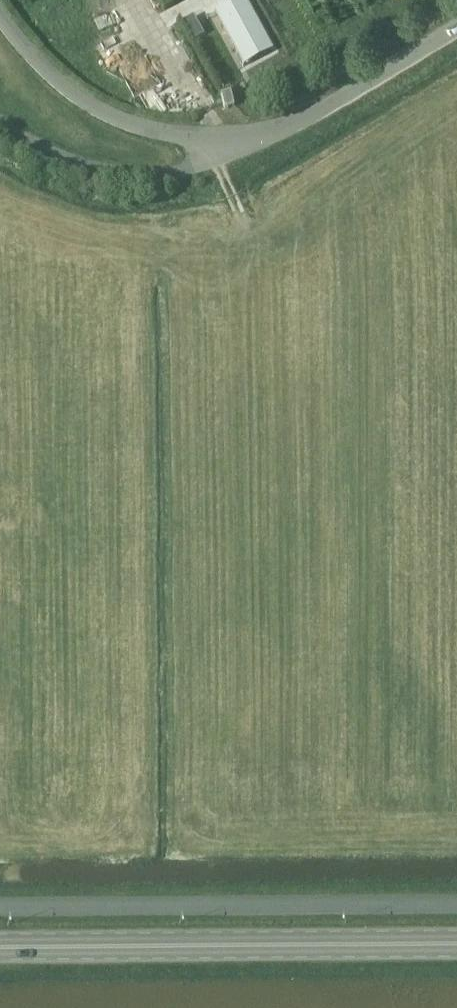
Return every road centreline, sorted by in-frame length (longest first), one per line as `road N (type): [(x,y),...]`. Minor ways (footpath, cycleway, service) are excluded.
road 1 (primary): [(0,947),(456,943)]
road 2 (unclassified): [(0,907),(456,904)]
road 3 (unclassified): [(234,148),(97,113),(45,73),(0,5)]
road 4 (unclassified): [(0,122),(42,153),(96,172),(156,178),(234,148)]
road 5 (unclassified): [(456,28),(343,96),(234,148)]

